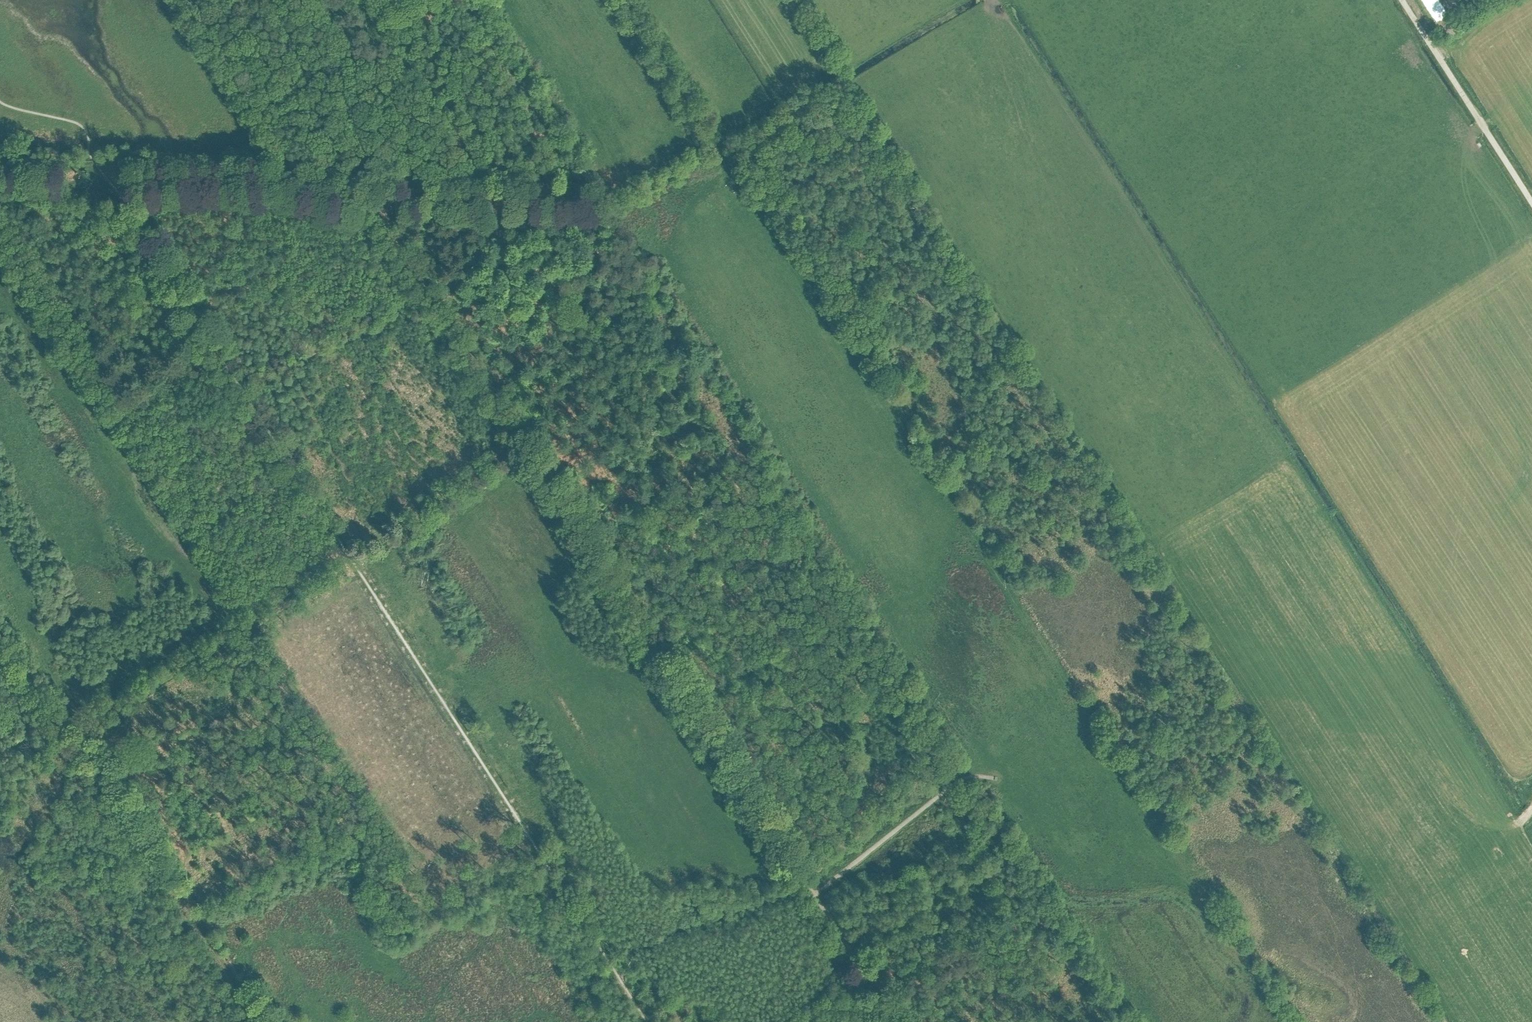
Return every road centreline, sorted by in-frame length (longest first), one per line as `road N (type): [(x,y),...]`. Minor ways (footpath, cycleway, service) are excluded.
road 1 (track): [(1407,0),(1531,198)]

